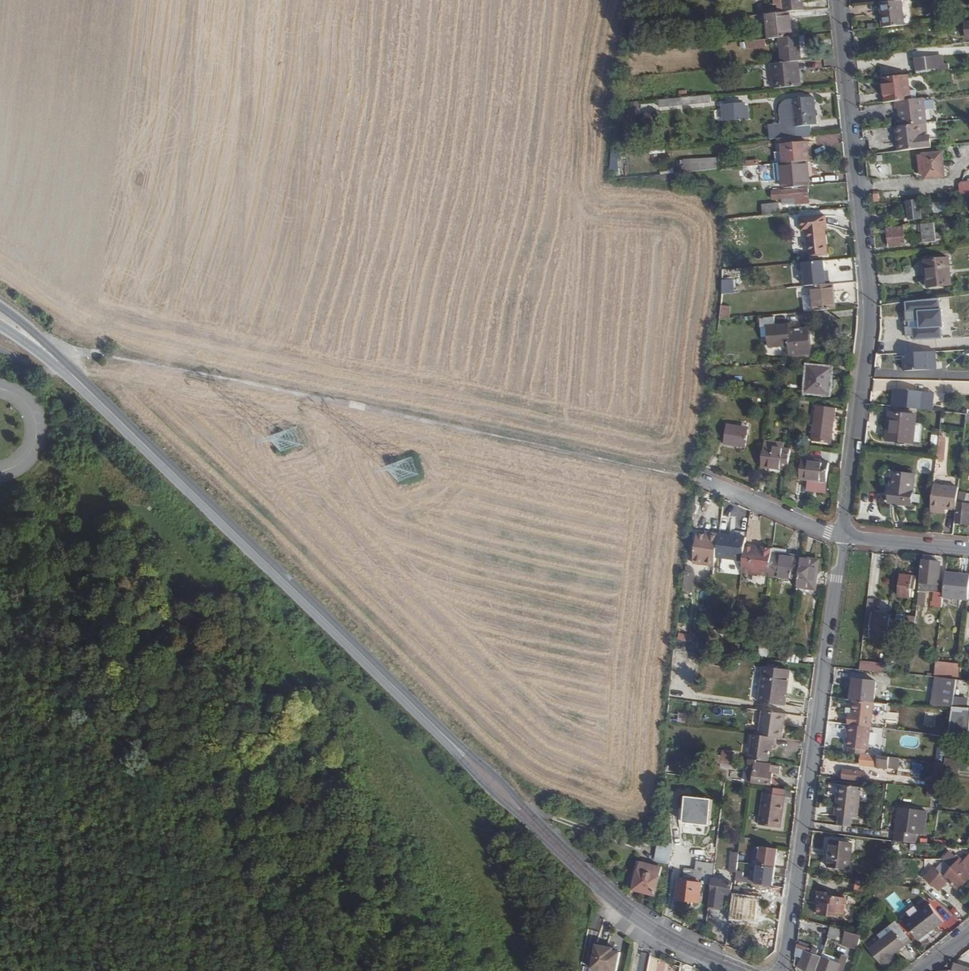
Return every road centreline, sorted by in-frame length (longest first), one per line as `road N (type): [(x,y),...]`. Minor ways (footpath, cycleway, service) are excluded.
road 1 (track): [(533,970),(511,904),(479,845),(368,717),(292,677),(275,647),(149,531),(121,486),(25,466)]
road 2 (track): [(31,331),(87,353),(701,480)]
road 3 (residential): [(845,538),(872,311),(840,0)]
road 4 (tertiary): [(77,380),(445,738)]
road 5 (residential): [(782,970),(845,538)]
road 6 (tertiary): [(623,909),(504,782),(445,738)]
road 7 (tertiary): [(445,738),(489,791),(623,909)]
road 8 (residential): [(701,480),(845,538)]
road 9 (tertiary): [(623,909),(739,970)]
road 10 (residential): [(845,538),(968,550)]
road 11 (track): [(640,849),(526,807)]

